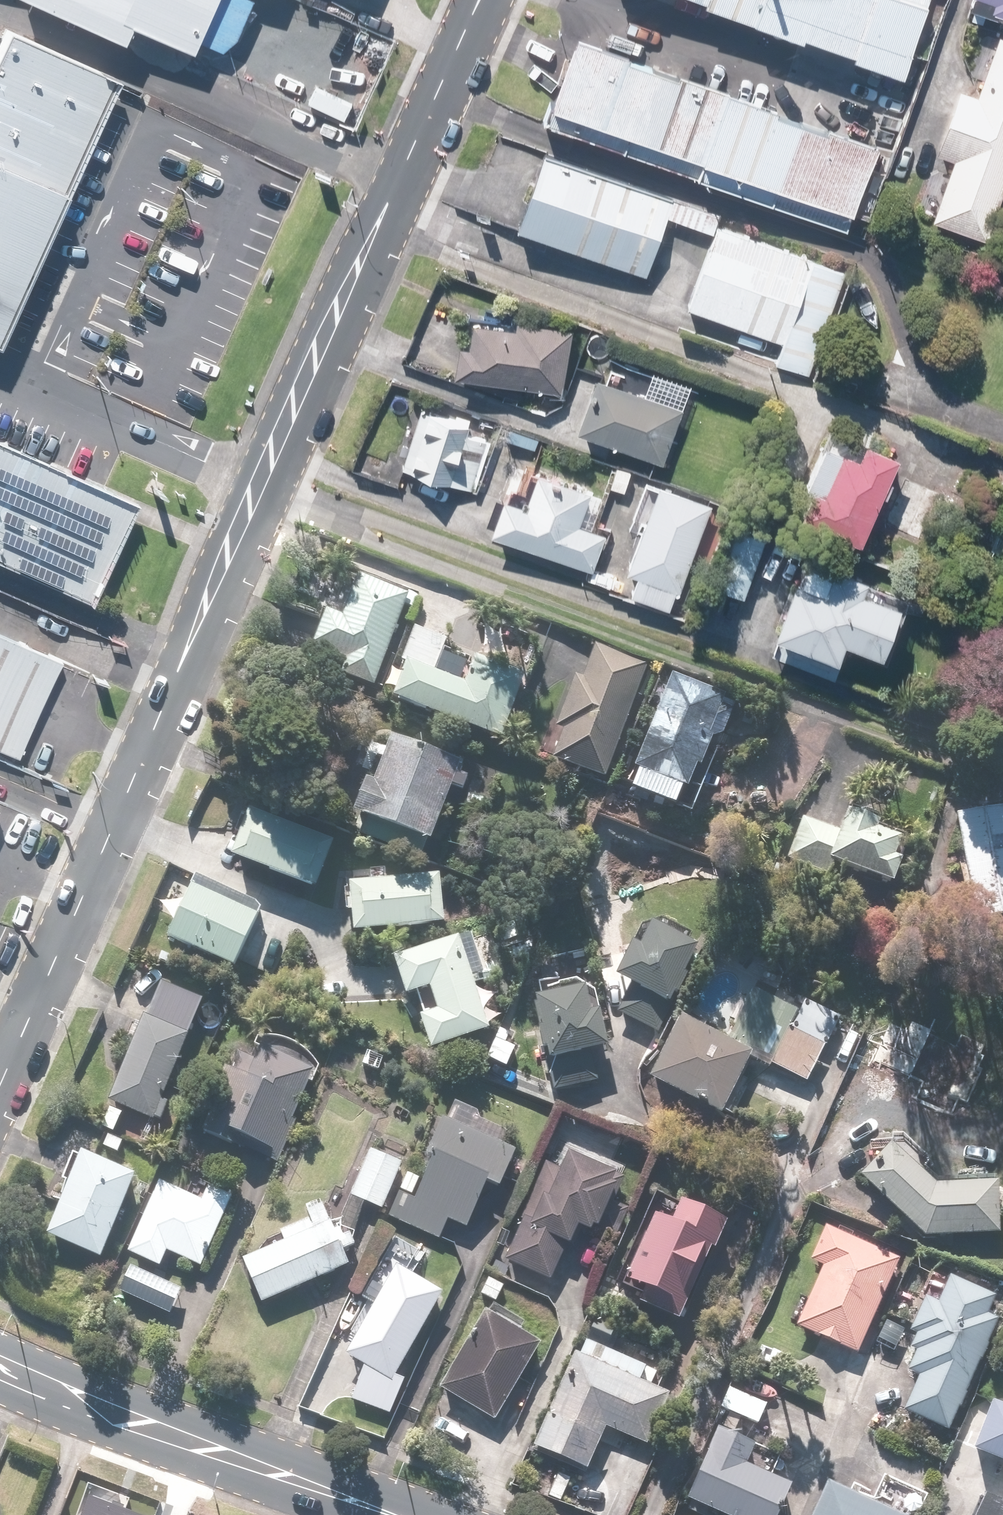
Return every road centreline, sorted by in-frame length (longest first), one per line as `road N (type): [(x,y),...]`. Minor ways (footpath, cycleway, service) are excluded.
road 1 (tertiary): [(0,1080),(480,0)]
road 2 (secondary): [(0,1367),(389,1514)]

